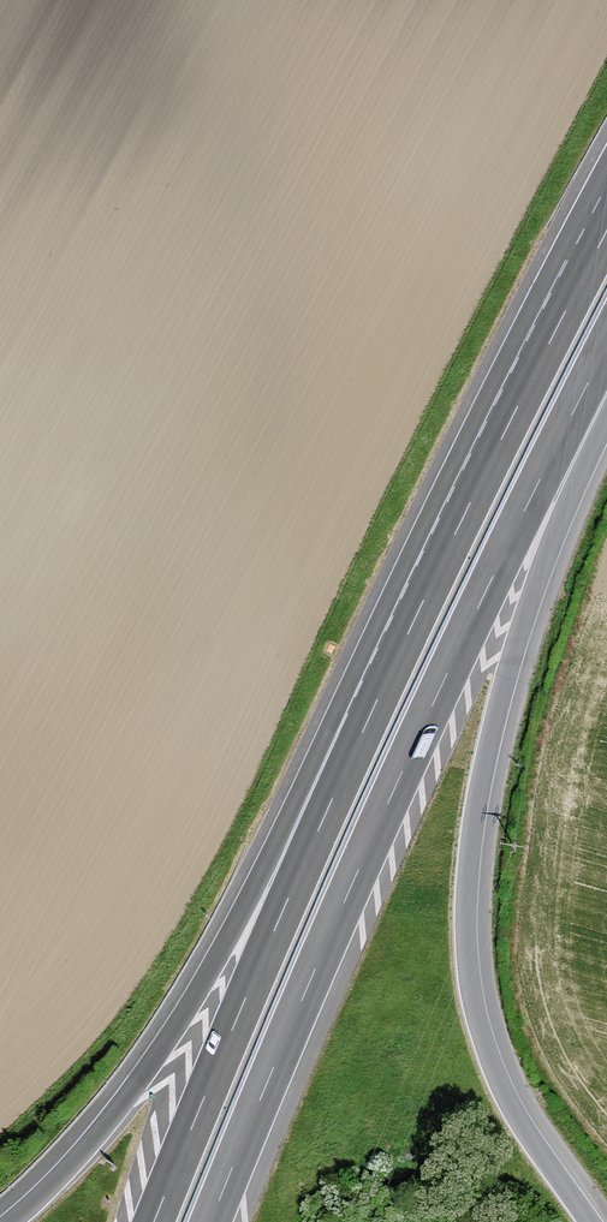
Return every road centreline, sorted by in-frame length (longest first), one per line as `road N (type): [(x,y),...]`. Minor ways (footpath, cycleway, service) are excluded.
road 1 (motorway): [(211,1221),(417,739),(606,345)]
road 2 (motorway): [(590,1221),(524,1128),(492,1062),(474,1001),(467,917),(478,801),(500,701),(606,403)]
road 3 (motorway): [(368,721),(152,1062),(88,1146),(11,1221)]
road 4 (motorway): [(606,231),(368,721)]
road 5 (motorway): [(368,721),(154,1221)]

